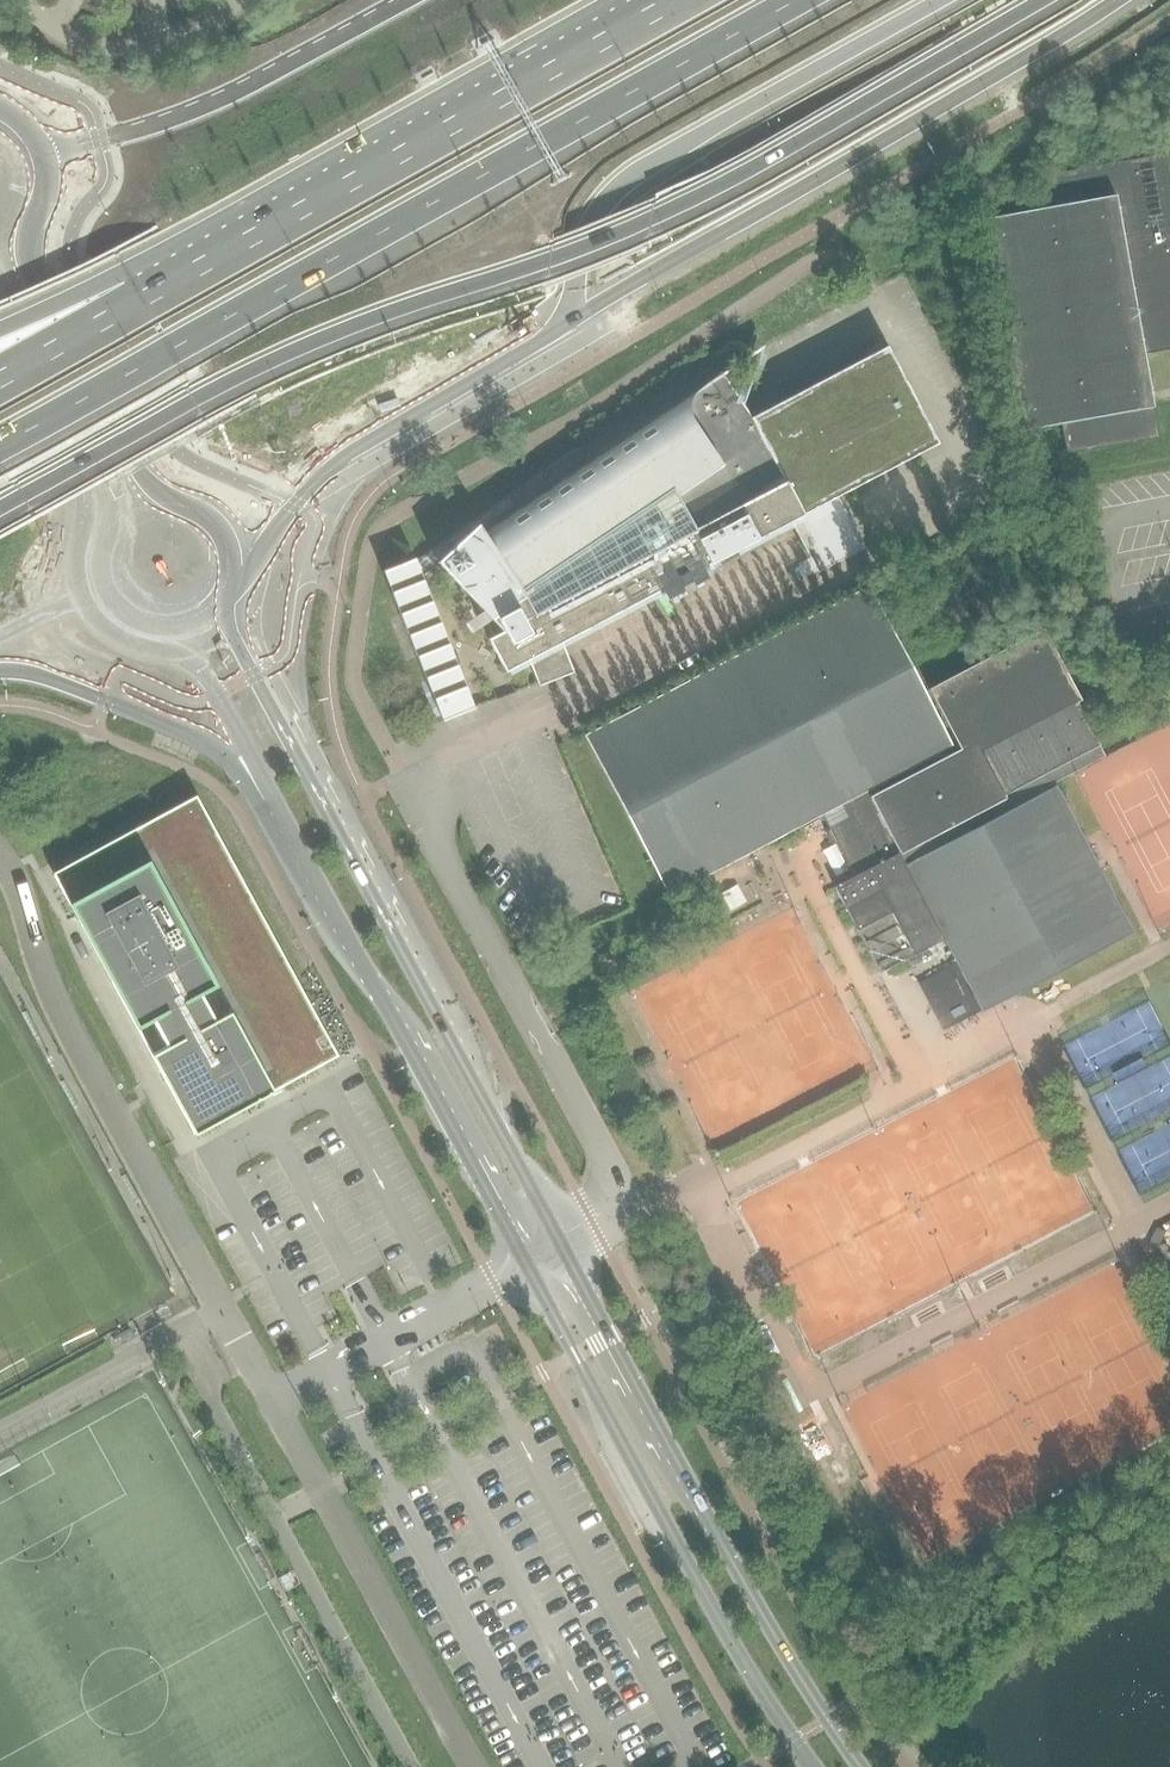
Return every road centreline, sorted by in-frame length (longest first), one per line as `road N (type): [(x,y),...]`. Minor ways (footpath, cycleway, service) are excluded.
road 1 (trunk): [(0,508),(193,402),(338,336),(651,228),(1045,0)]
road 2 (trunk): [(0,446),(791,0)]
road 3 (secondary): [(187,658),(234,724),(536,1267)]
road 4 (trunk): [(559,321),(1120,0)]
road 5 (secondary): [(860,1766),(755,1603),(566,1251)]
road 6 (secondary): [(536,1267),(732,1642),(812,1766)]
road 7 (trunk): [(675,0),(190,267)]
road 8 (secondary): [(566,1251),(314,771)]
road 9 (trunk): [(559,321),(593,226),(628,181),(953,0)]
road 10 (secondary): [(411,0),(235,93),(46,152)]
road 11 (trunk): [(264,552),(273,512),(302,471),(559,321)]
road 12 (secondary): [(165,490),(58,311),(31,248)]
road 13 (secondary): [(0,318),(79,439),(109,508)]
road 14 (trunk): [(190,267),(0,377)]
road 15 (trunk): [(190,267),(0,334)]
road 16 (secondary): [(314,771),(248,619)]
road 17 (secondary): [(224,610),(239,564),(231,532),(197,498),(165,490)]
road 18 (secondary): [(314,771),(284,732),(234,635)]
road 19 (secondary): [(87,604),(110,602),(140,630),(178,635),(224,610)]
road 20 (unclassified): [(700,1201),(635,1214),(566,1251)]

